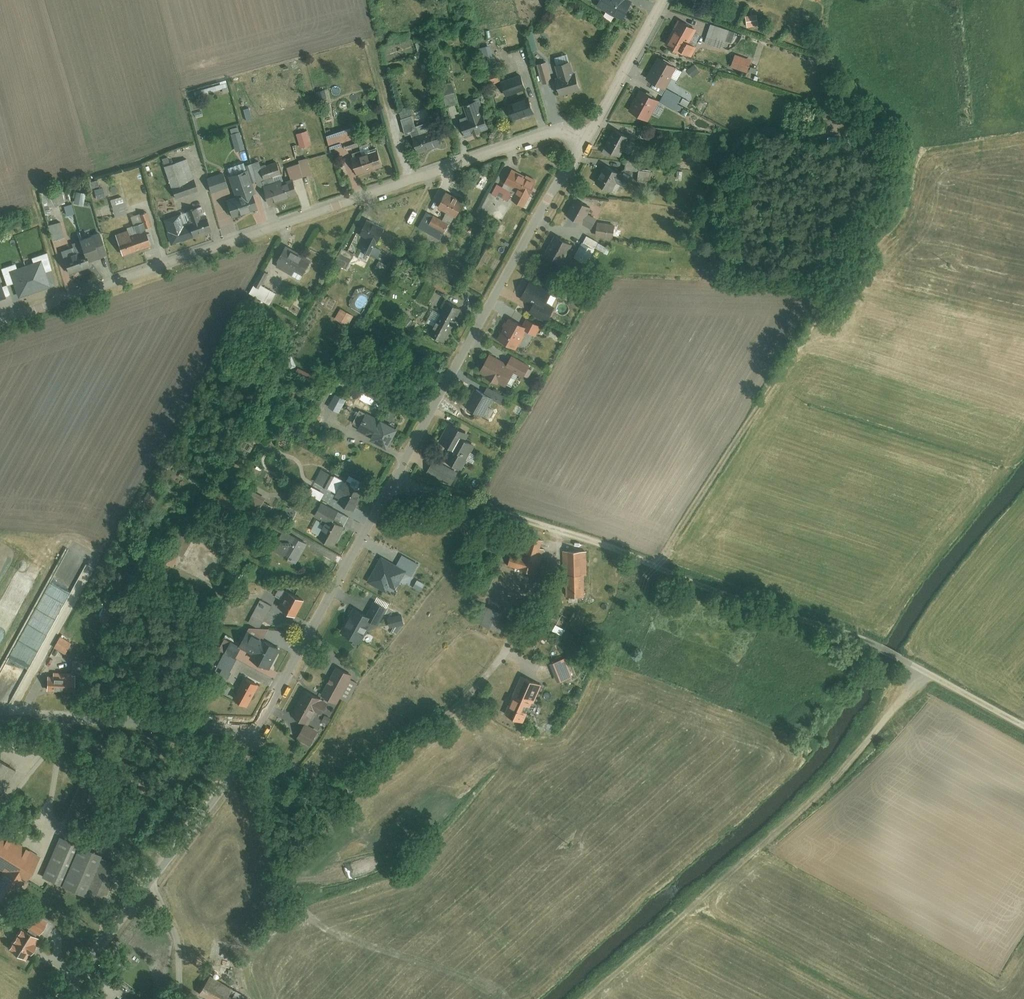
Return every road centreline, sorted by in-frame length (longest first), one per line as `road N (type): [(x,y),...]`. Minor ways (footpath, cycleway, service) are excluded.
road 1 (residential): [(588,139),(254,732)]
road 2 (track): [(393,480),(877,645),(1023,724)]
road 3 (residential): [(588,139),(551,134),(0,320)]
road 4 (track): [(921,669),(825,790),(592,998)]
road 5 (track): [(656,566),(855,260)]
road 6 (residential): [(254,732),(222,788),(60,998)]
road 7 (residential): [(254,732),(0,715)]
road 8 (residential): [(666,0),(588,139)]

